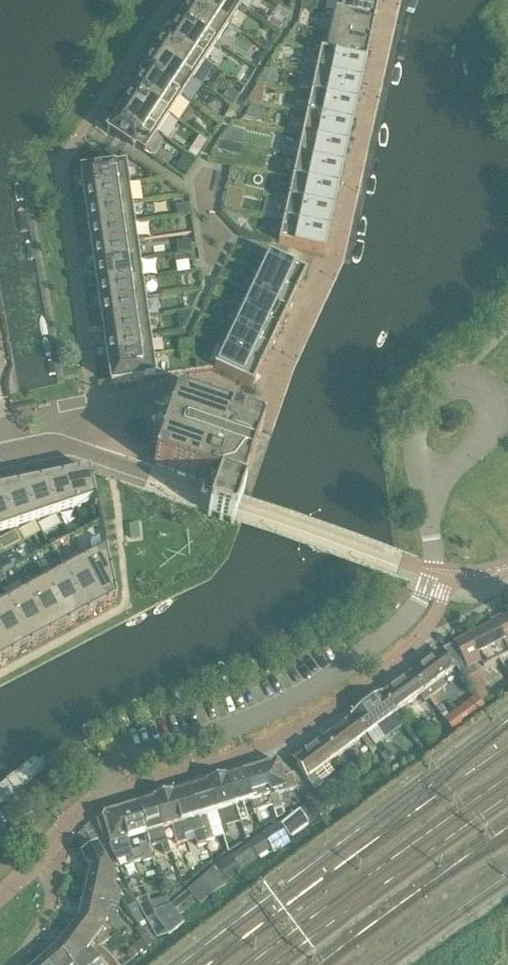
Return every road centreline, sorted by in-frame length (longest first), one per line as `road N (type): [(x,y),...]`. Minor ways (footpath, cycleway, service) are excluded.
road 1 (residential): [(59,831),(110,777),(302,694),(409,618),(431,571),(428,469)]
road 2 (residential): [(96,420),(59,169),(171,0)]
road 3 (residential): [(428,469),(444,471),(487,434),(493,415),(478,382),(462,378),(423,410),(415,428),(418,461)]
road 4 (residential): [(59,831),(55,906),(19,964)]

